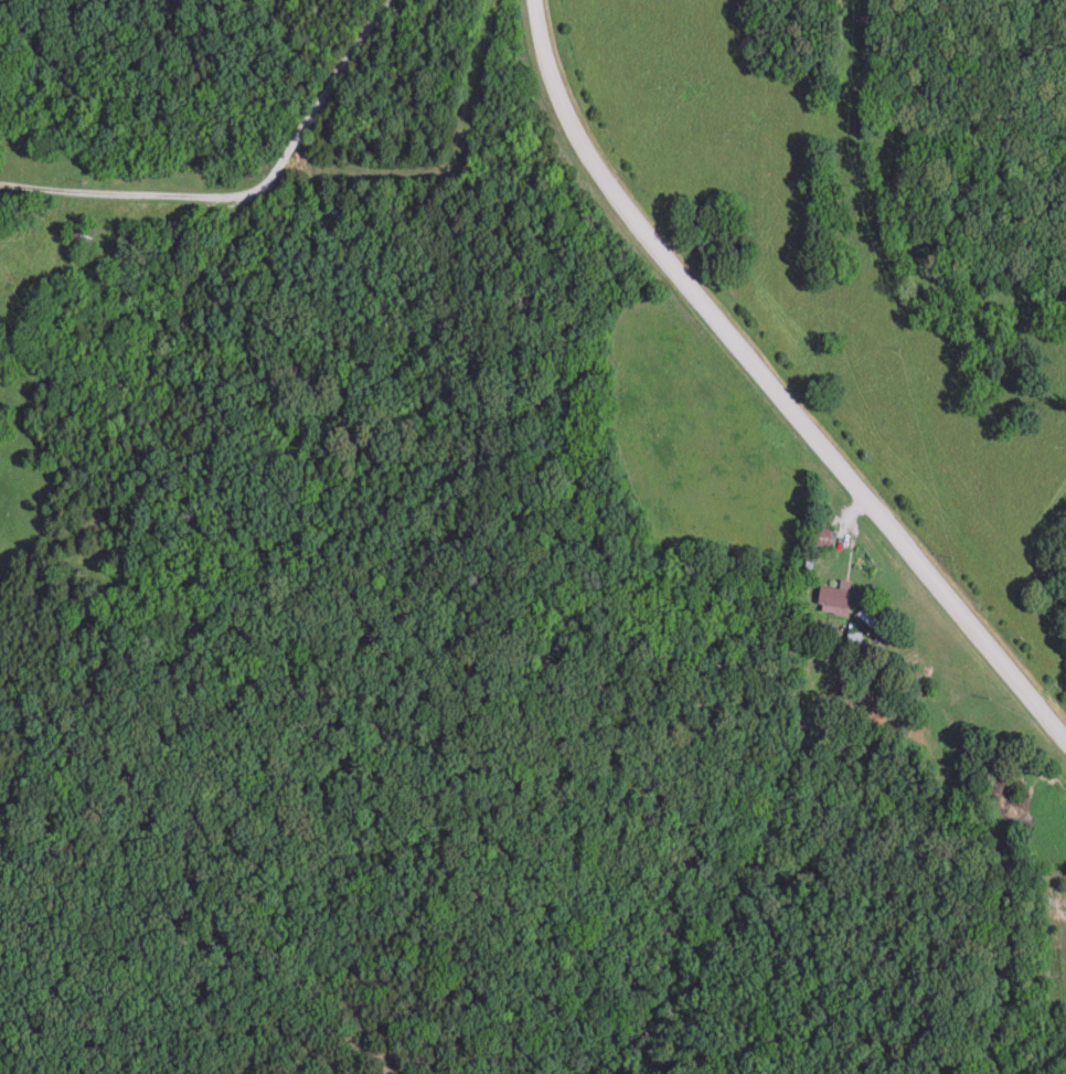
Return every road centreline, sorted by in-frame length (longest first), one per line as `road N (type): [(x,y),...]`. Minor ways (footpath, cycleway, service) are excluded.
road 1 (residential): [(1065,730),(867,507),(643,230),(576,129),(546,54),(537,0)]

